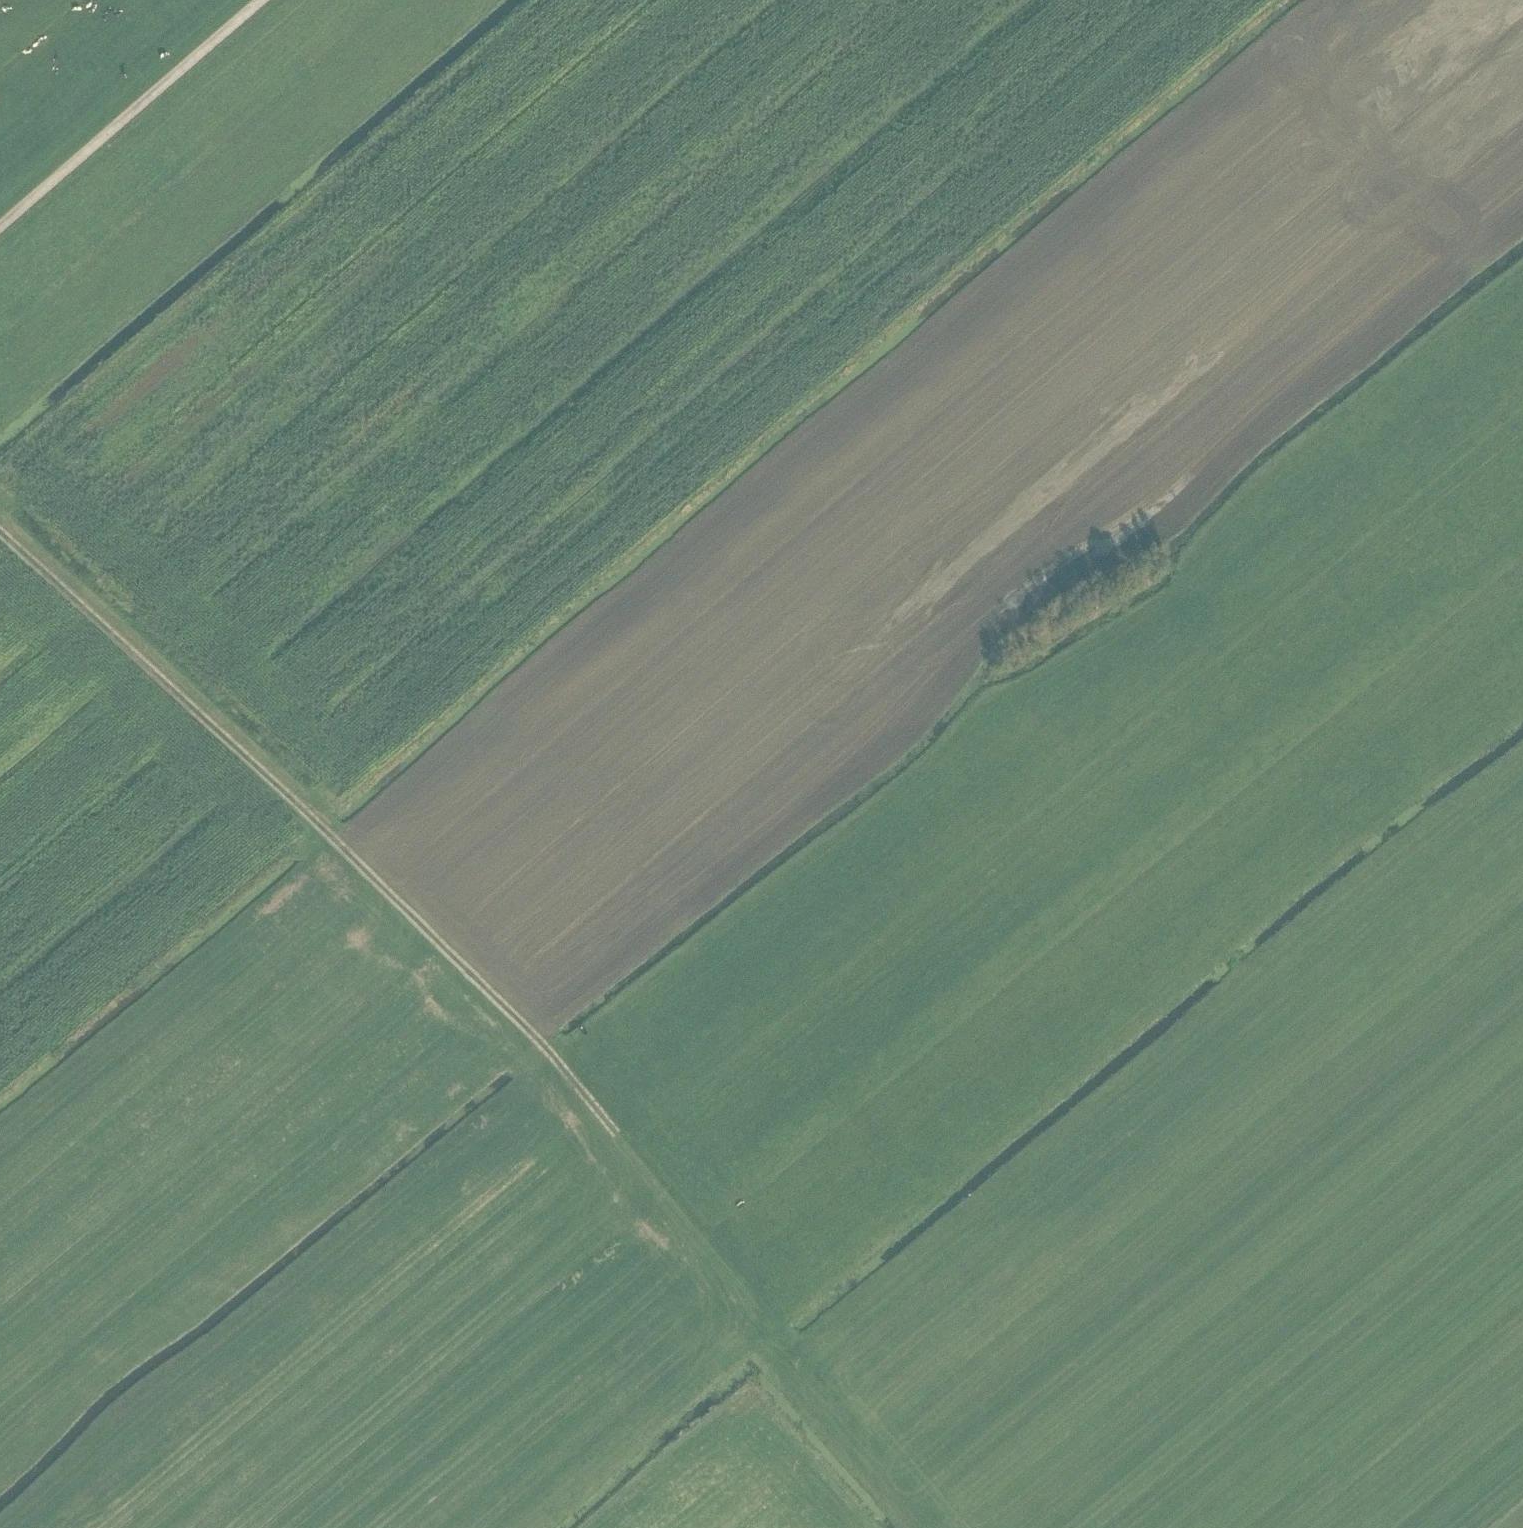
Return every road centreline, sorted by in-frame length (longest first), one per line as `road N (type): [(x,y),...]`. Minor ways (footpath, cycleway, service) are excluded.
road 1 (track): [(0,532),(329,835),(544,1045),(616,1132)]
road 2 (track): [(259,0),(0,227)]

